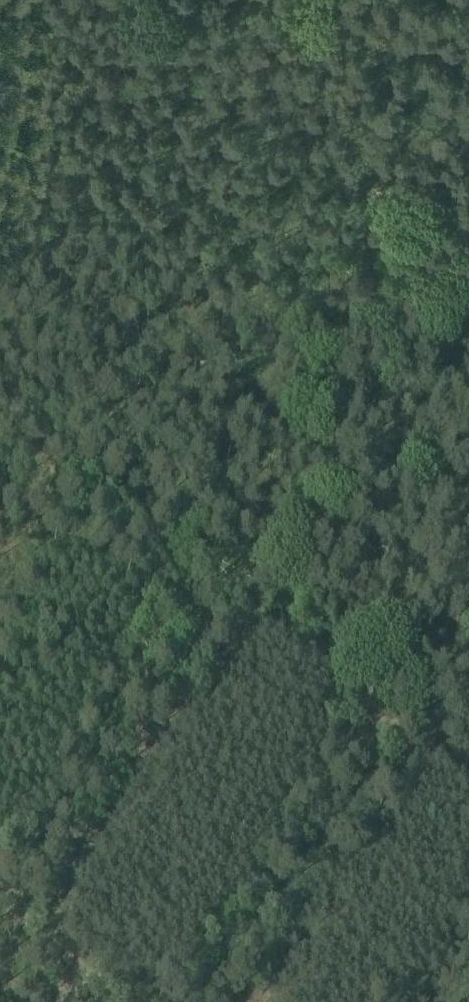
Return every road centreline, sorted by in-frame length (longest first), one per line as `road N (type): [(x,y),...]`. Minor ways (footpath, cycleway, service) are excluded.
road 1 (track): [(468,793),(0,414)]
road 2 (track): [(122,0),(417,221),(468,293)]
road 3 (track): [(229,599),(204,712),(46,964)]

